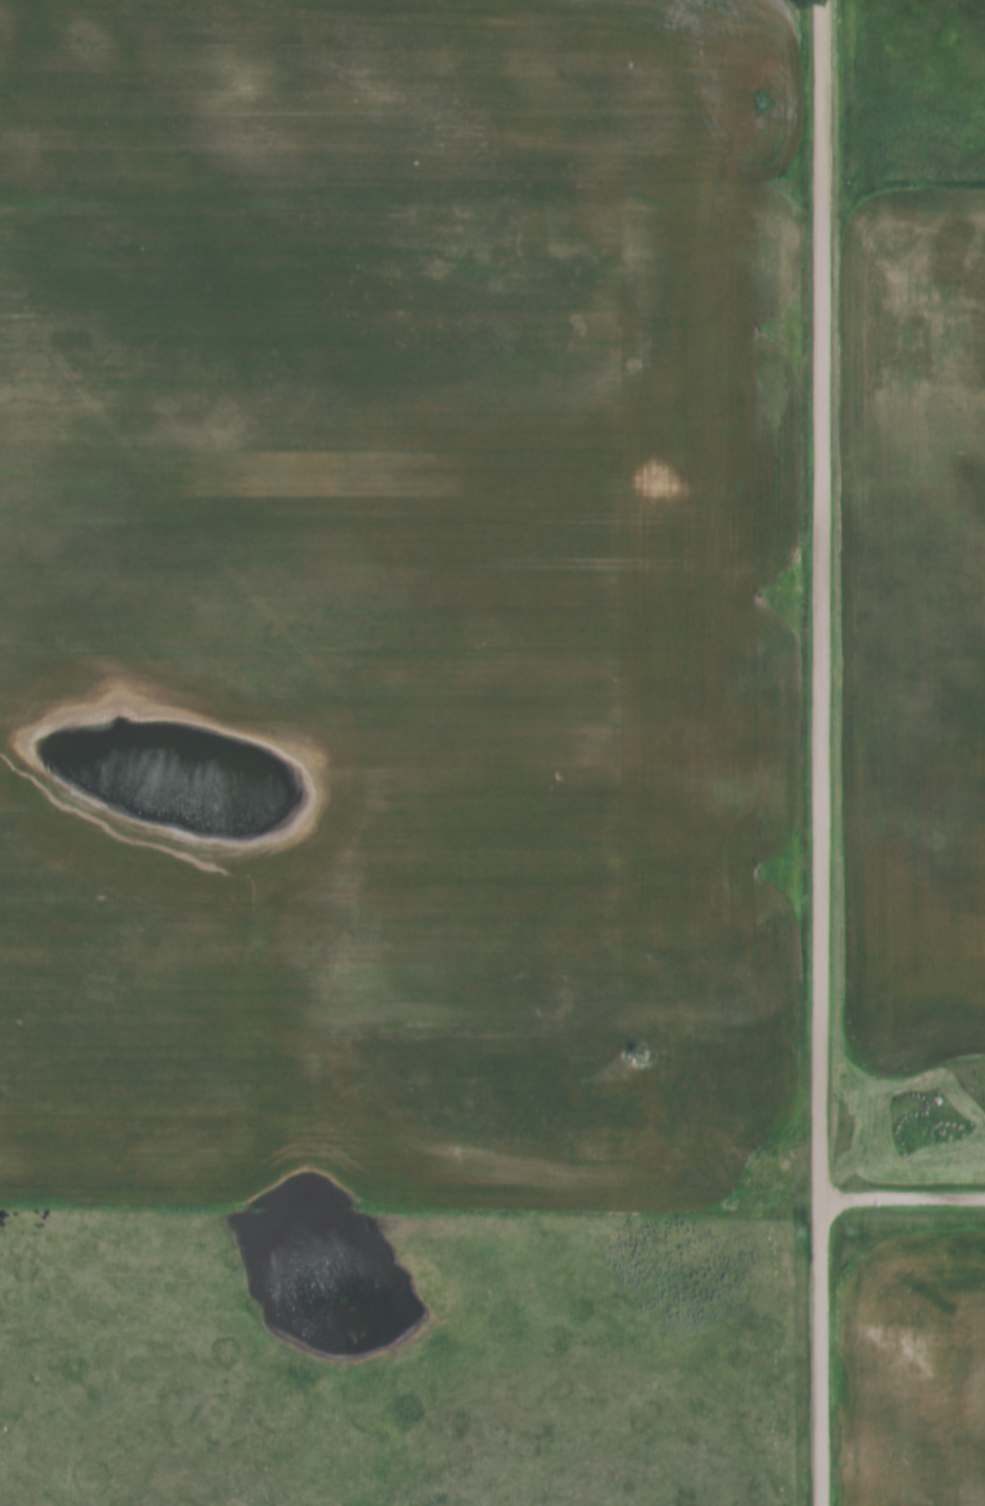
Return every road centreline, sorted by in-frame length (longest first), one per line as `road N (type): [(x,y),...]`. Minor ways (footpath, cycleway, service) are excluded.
road 1 (residential): [(822,0),(821,1505)]
road 2 (residential): [(820,1191),(984,1192)]

